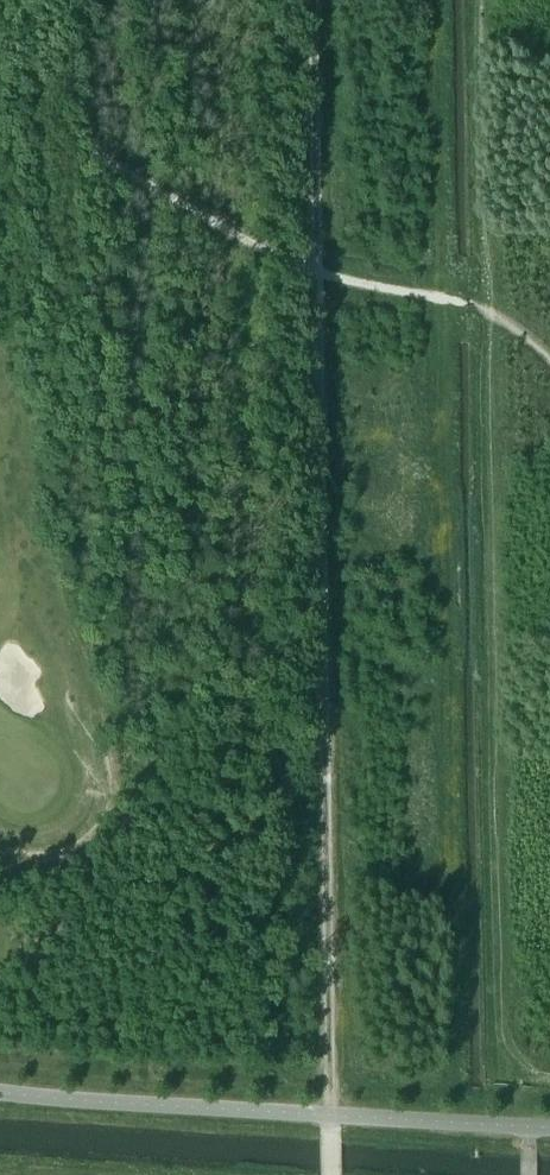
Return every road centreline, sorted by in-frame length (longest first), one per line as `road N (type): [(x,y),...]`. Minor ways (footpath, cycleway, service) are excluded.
road 1 (track): [(333,1115),(314,0)]
road 2 (track): [(549,1073),(523,1066),(502,1032),(482,0)]

